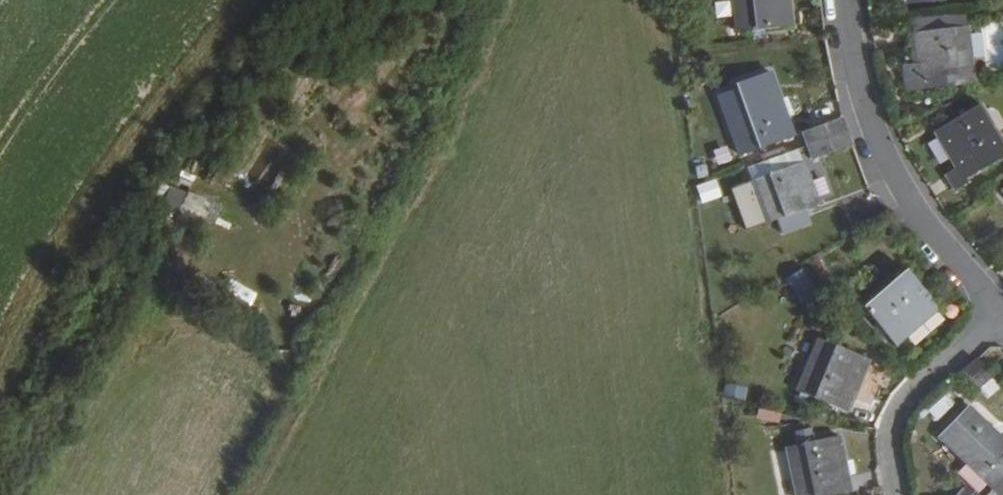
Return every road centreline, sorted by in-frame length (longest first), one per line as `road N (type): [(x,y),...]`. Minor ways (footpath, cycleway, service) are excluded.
road 1 (residential): [(1002,314),(894,178),(860,77),(850,0)]
road 2 (residential): [(1002,317),(908,405),(891,432),(901,494)]

